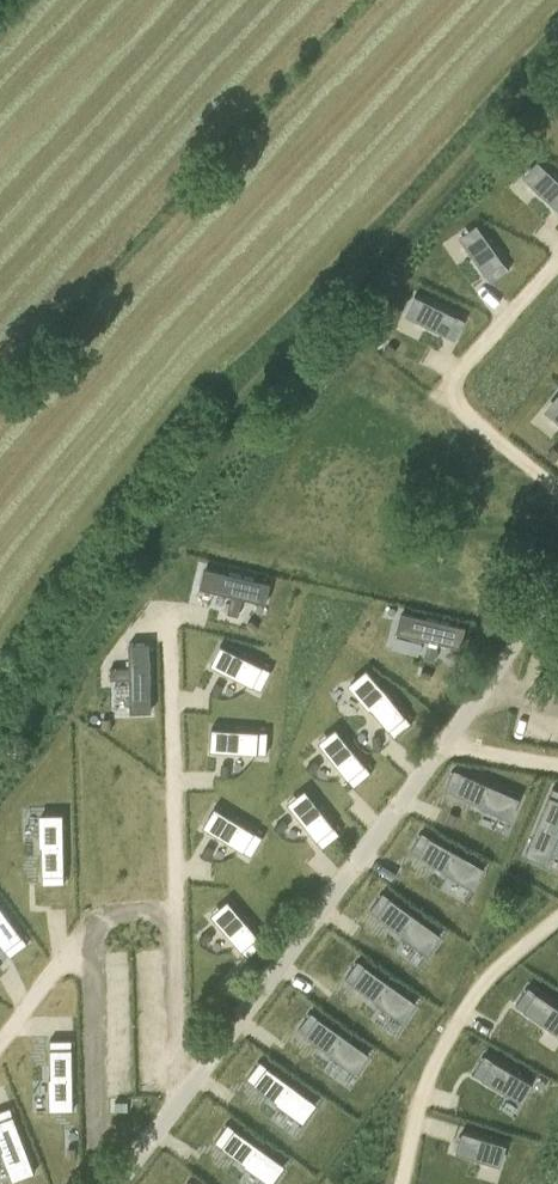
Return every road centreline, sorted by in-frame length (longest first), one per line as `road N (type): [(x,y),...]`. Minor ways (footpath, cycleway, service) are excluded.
road 1 (track): [(557,581),(440,747)]

